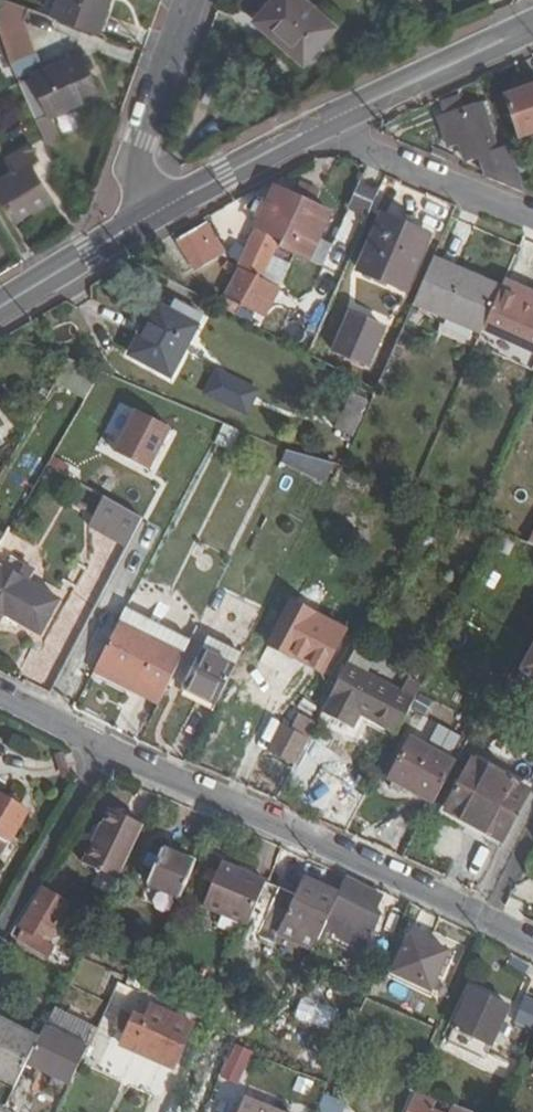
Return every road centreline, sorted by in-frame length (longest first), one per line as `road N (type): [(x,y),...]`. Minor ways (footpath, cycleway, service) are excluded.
road 1 (residential): [(105,745),(532,945)]
road 2 (residential): [(532,218),(341,141),(328,120)]
road 3 (residential): [(193,0),(136,159),(154,213)]
road 4 (tertiary): [(532,27),(328,120)]
road 5 (residential): [(0,924),(105,745)]
road 6 (tertiary): [(328,120),(154,213)]
road 7 (tertiary): [(154,213),(0,305)]

